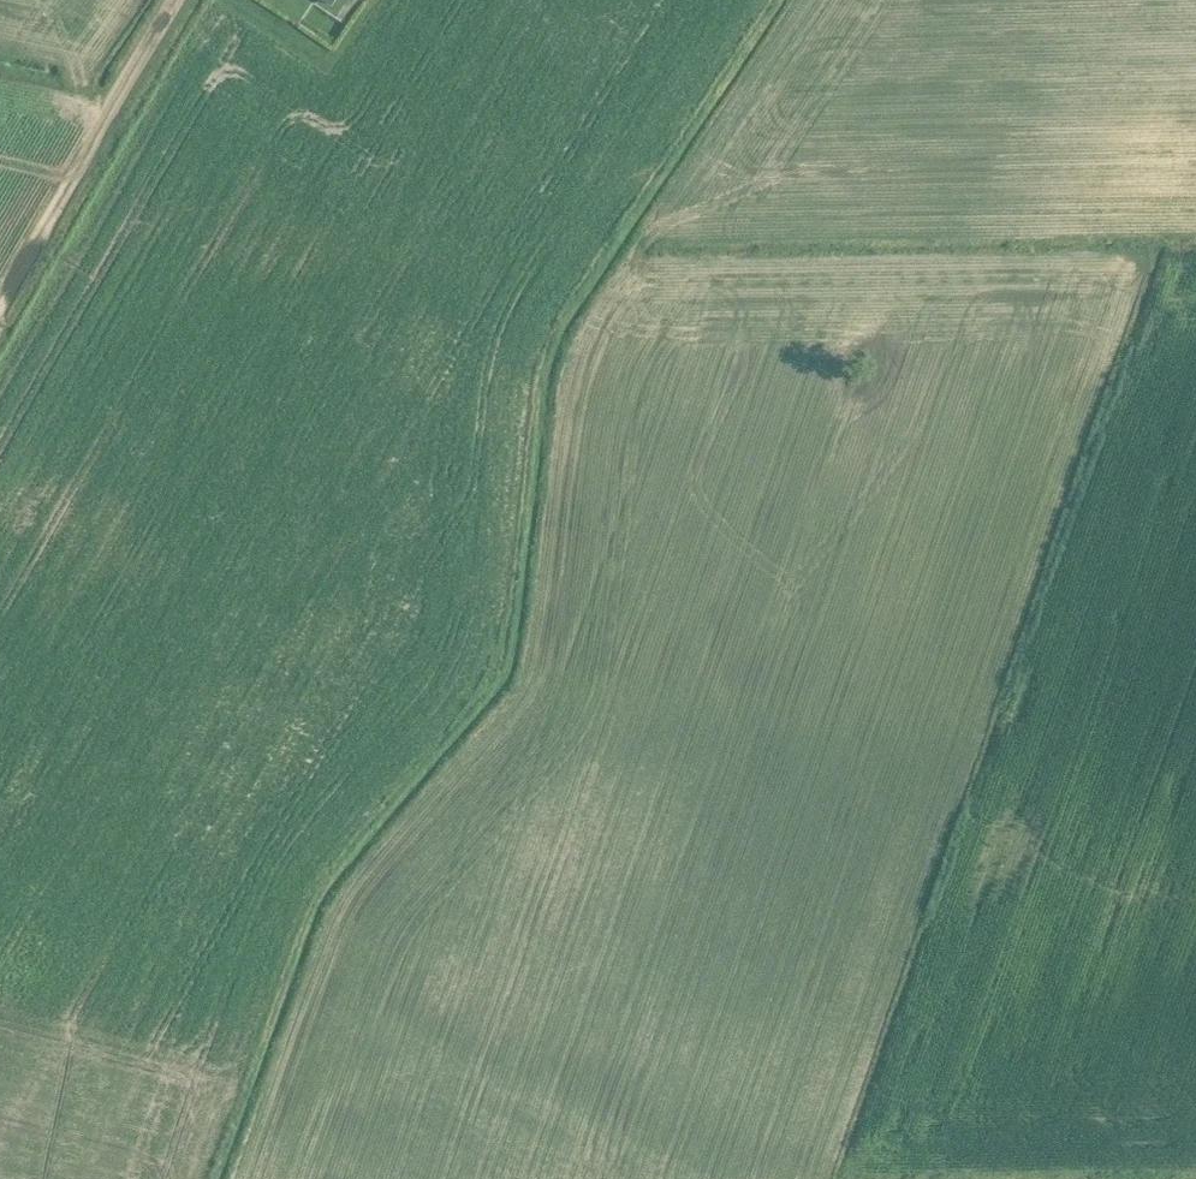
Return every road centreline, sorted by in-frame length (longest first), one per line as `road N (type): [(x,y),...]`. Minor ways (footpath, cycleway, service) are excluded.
road 1 (track): [(0,272),(136,73)]

